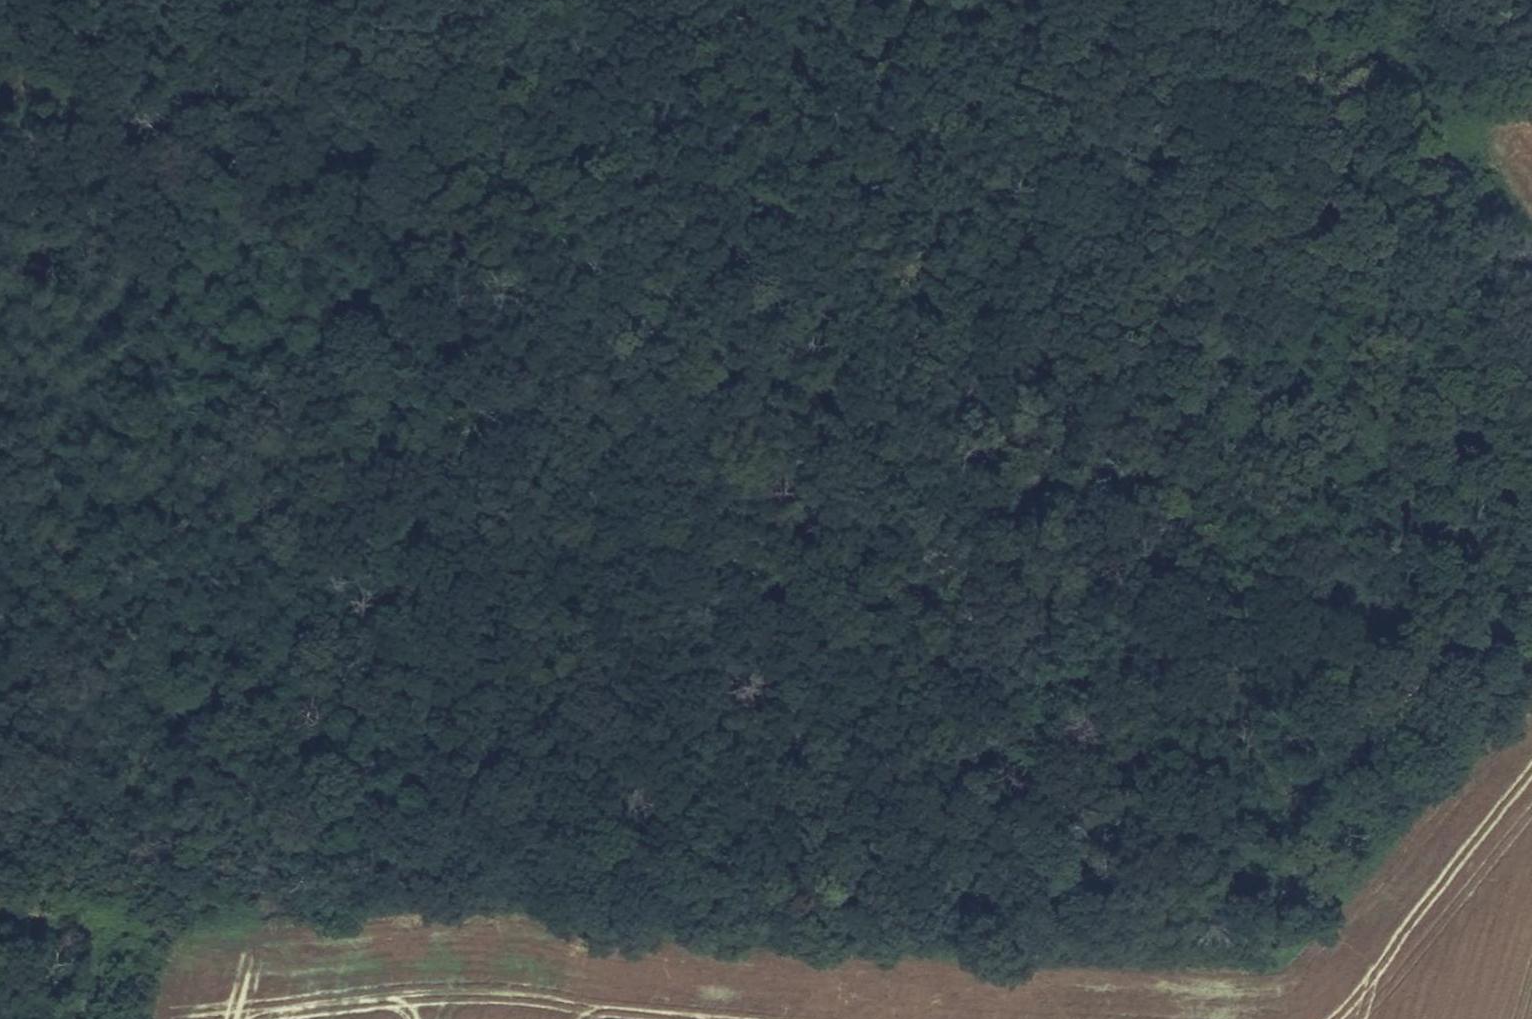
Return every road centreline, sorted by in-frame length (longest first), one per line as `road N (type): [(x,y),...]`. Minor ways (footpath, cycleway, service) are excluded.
road 1 (track): [(74,1018),(106,948),(84,926),(0,904)]

